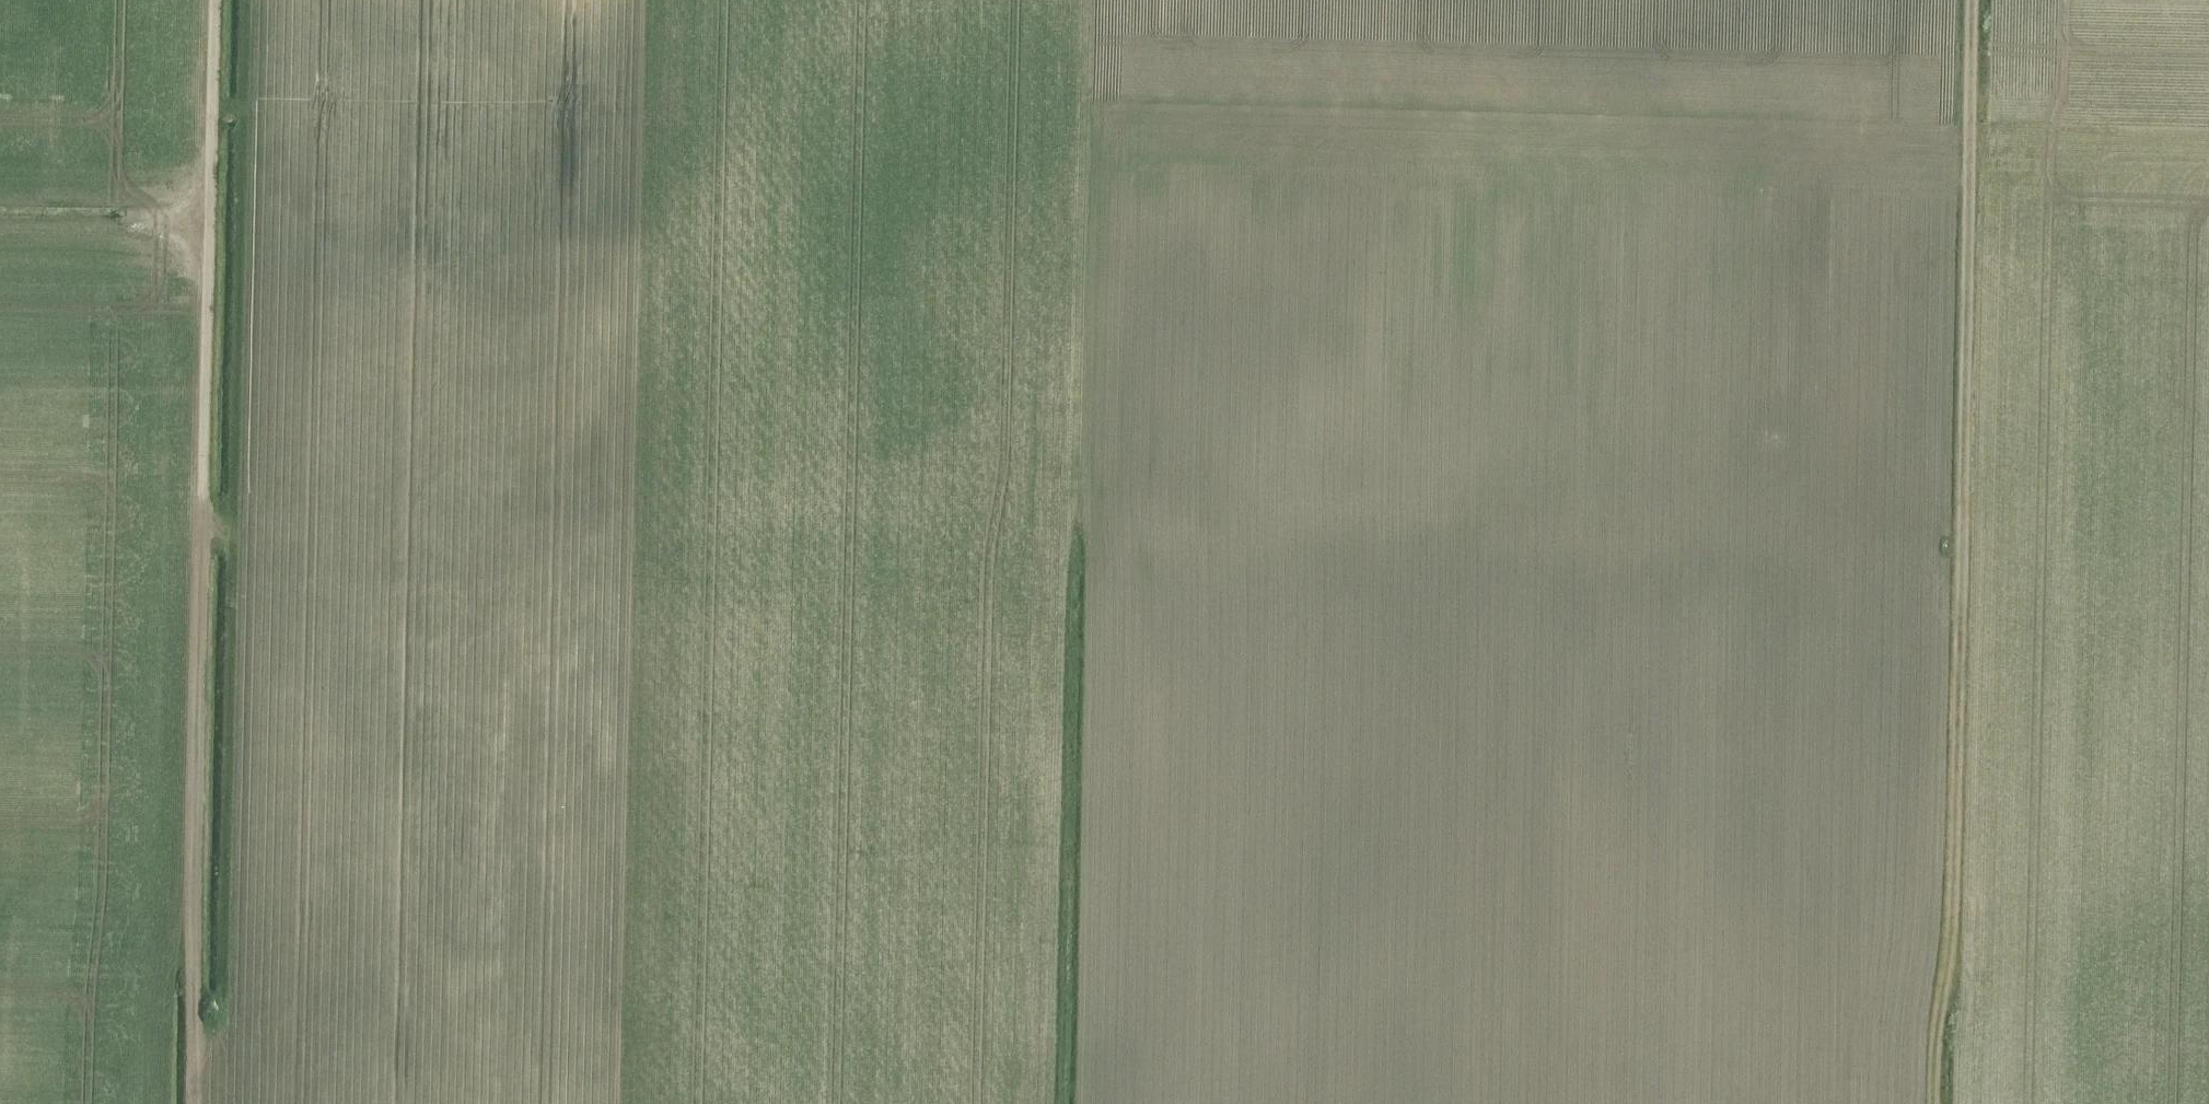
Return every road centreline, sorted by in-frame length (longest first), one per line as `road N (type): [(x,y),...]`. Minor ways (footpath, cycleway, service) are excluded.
road 1 (track): [(1973,0),(1944,1103)]
road 2 (track): [(214,0),(188,1103)]

